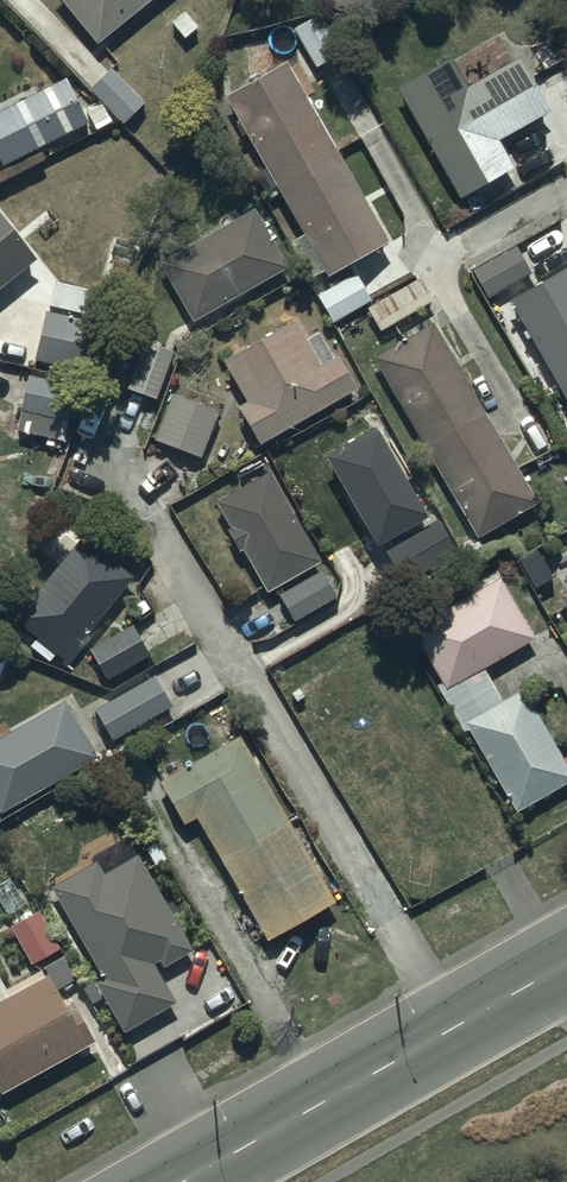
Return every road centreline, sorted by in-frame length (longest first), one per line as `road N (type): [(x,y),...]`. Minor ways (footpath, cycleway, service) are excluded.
road 1 (primary): [(566,962),(182,1181)]

